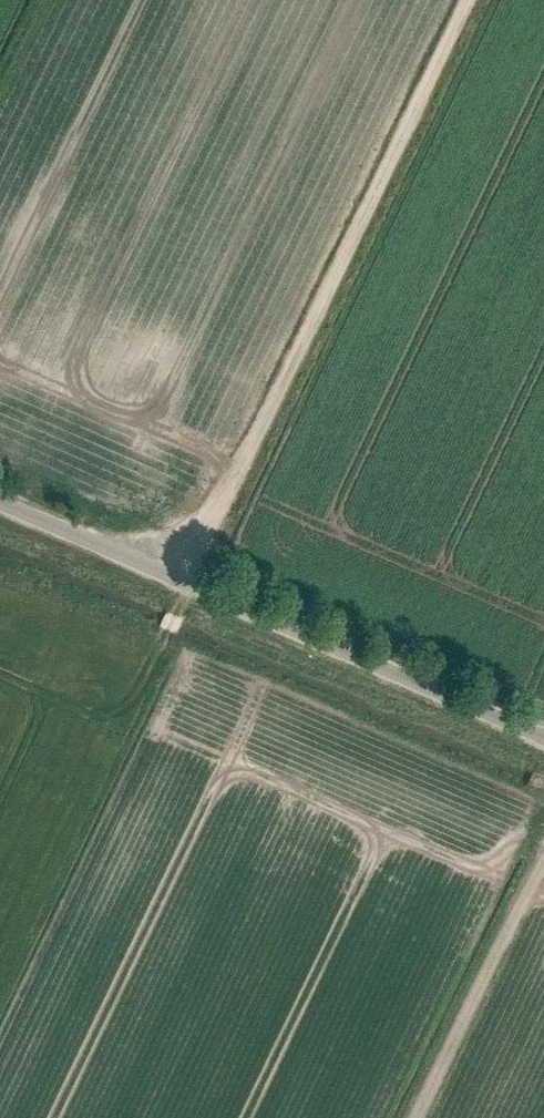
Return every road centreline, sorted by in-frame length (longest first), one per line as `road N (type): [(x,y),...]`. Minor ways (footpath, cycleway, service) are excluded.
road 1 (track): [(154,563),(210,514),(240,467),(468,0)]
road 2 (unclassified): [(0,497),(543,730)]
road 3 (track): [(543,858),(416,1117)]

